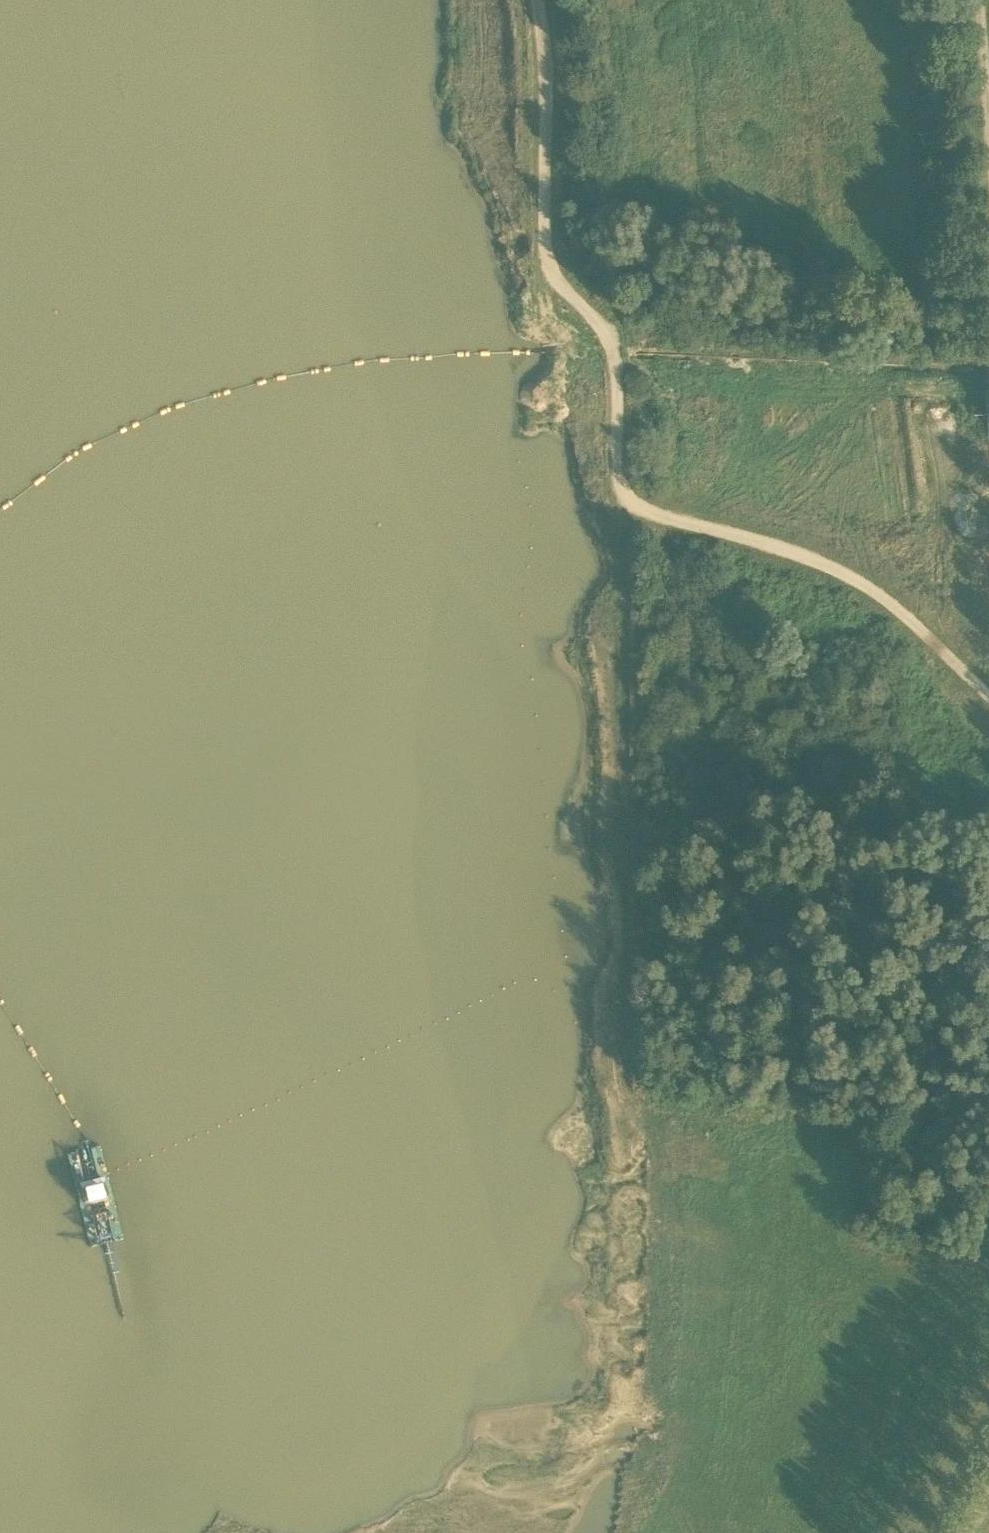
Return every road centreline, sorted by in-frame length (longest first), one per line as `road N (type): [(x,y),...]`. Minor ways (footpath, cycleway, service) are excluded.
road 1 (track): [(988,689),(888,602),(801,558),(619,493),(609,335),(546,269),(537,0)]
road 2 (track): [(988,149),(975,0)]

